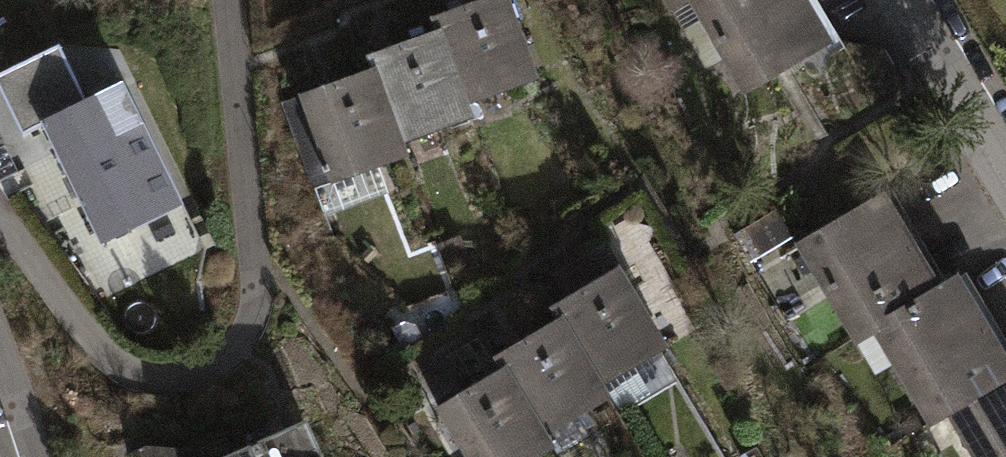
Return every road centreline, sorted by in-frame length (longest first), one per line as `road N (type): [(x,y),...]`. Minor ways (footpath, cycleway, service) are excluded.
road 1 (residential): [(918,0),(1005,140)]

